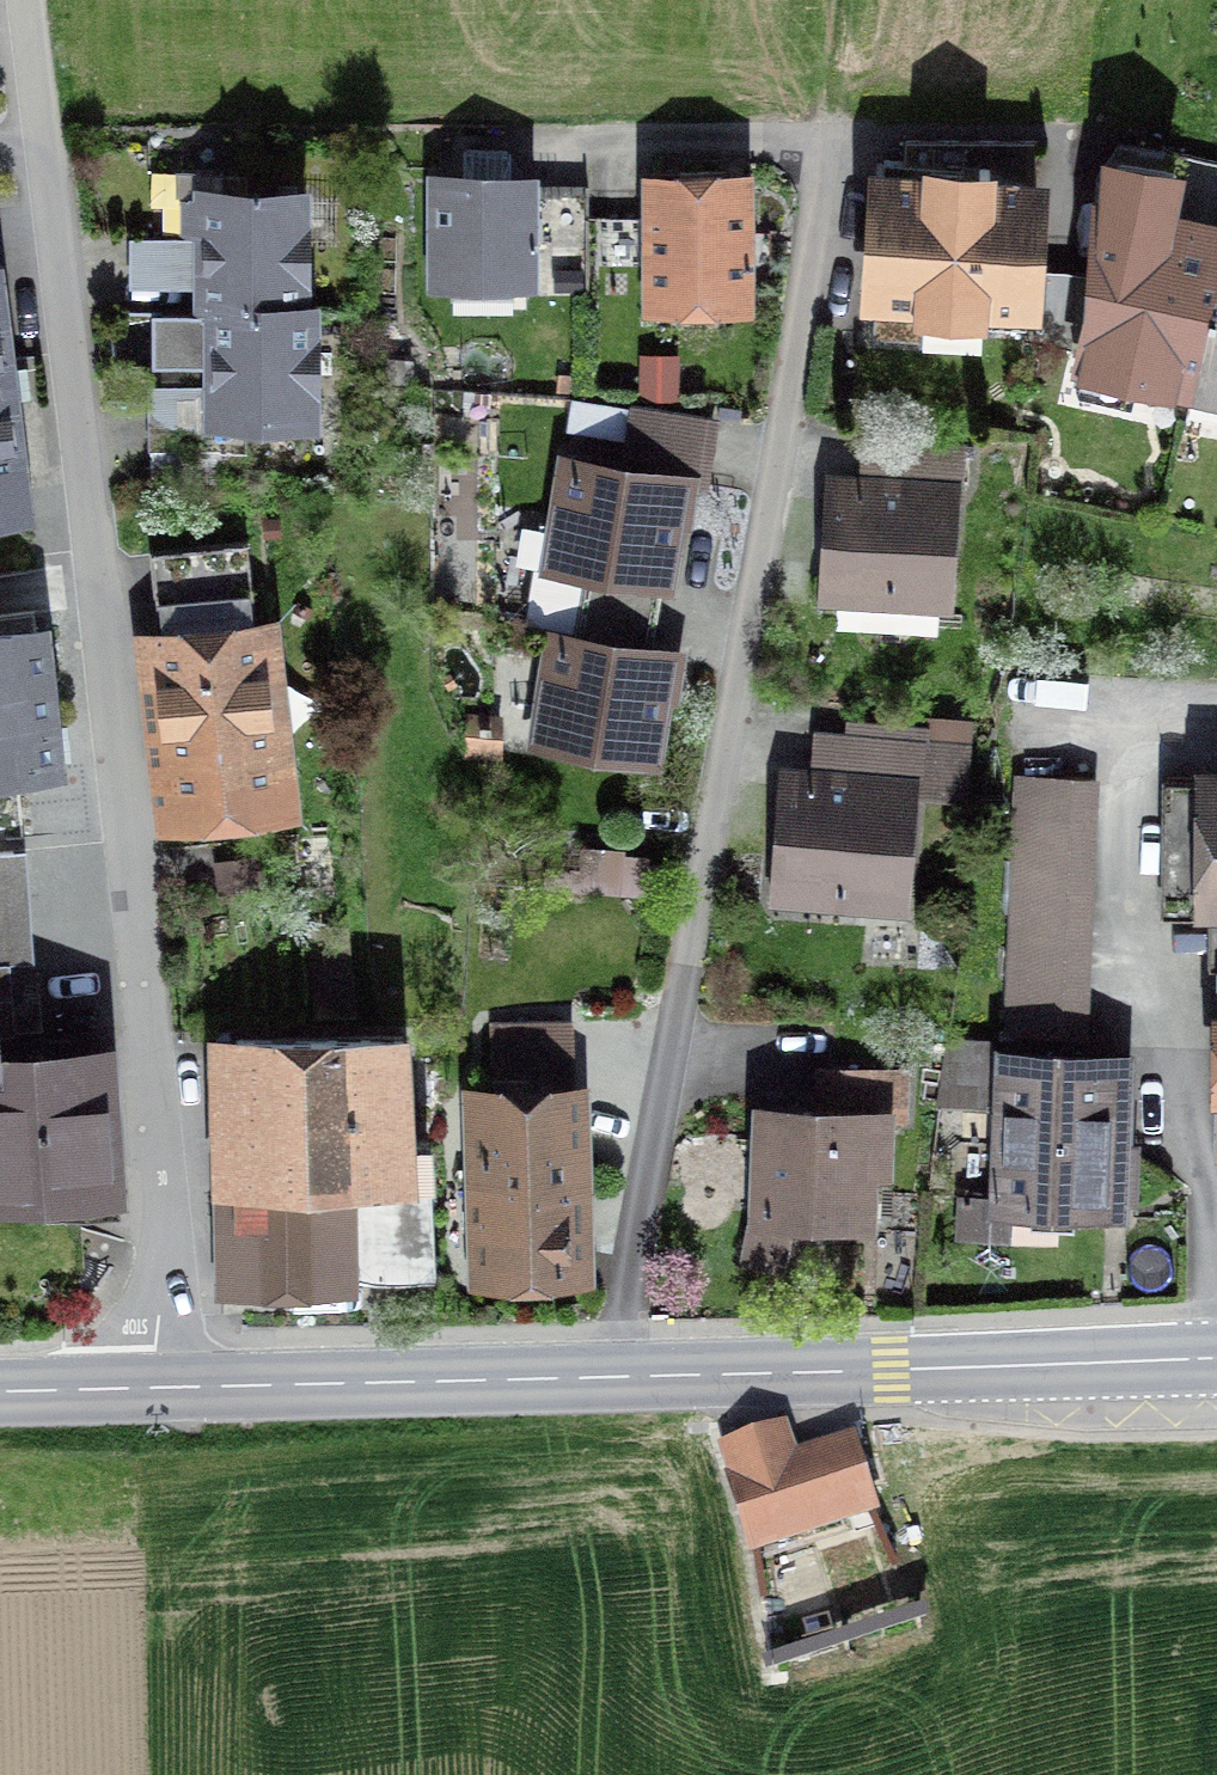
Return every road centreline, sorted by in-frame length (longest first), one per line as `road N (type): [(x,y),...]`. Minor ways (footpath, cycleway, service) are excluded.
road 1 (unclassified): [(152,1388),(167,1244),(162,1134),(26,0)]
road 2 (residential): [(602,1378),(799,166)]
road 3 (tertiary): [(1216,1358),(602,1378)]
road 4 (tertiary): [(602,1378),(152,1388)]
road 5 (tertiary): [(152,1388),(0,1392)]

